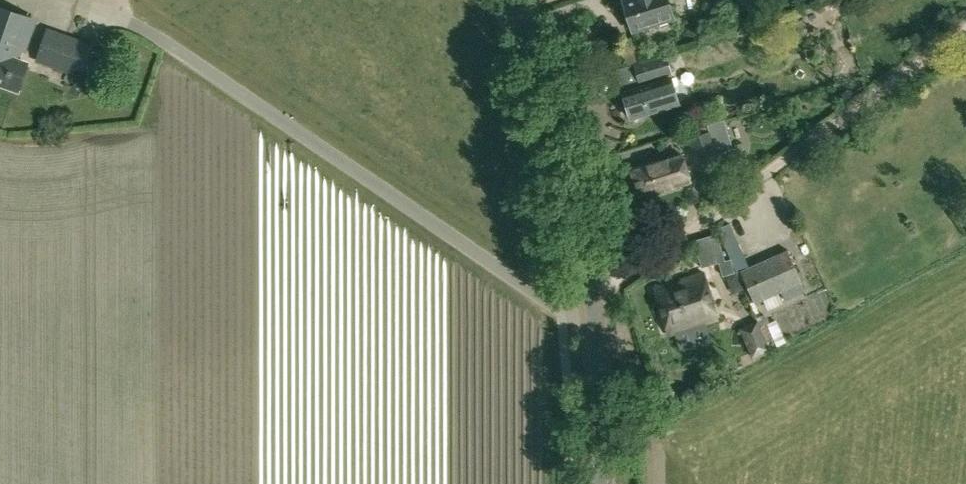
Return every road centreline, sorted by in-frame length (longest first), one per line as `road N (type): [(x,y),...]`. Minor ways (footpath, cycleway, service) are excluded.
road 1 (tertiary): [(600,483),(597,302),(574,169),(520,0)]
road 2 (track): [(965,29),(597,302)]

